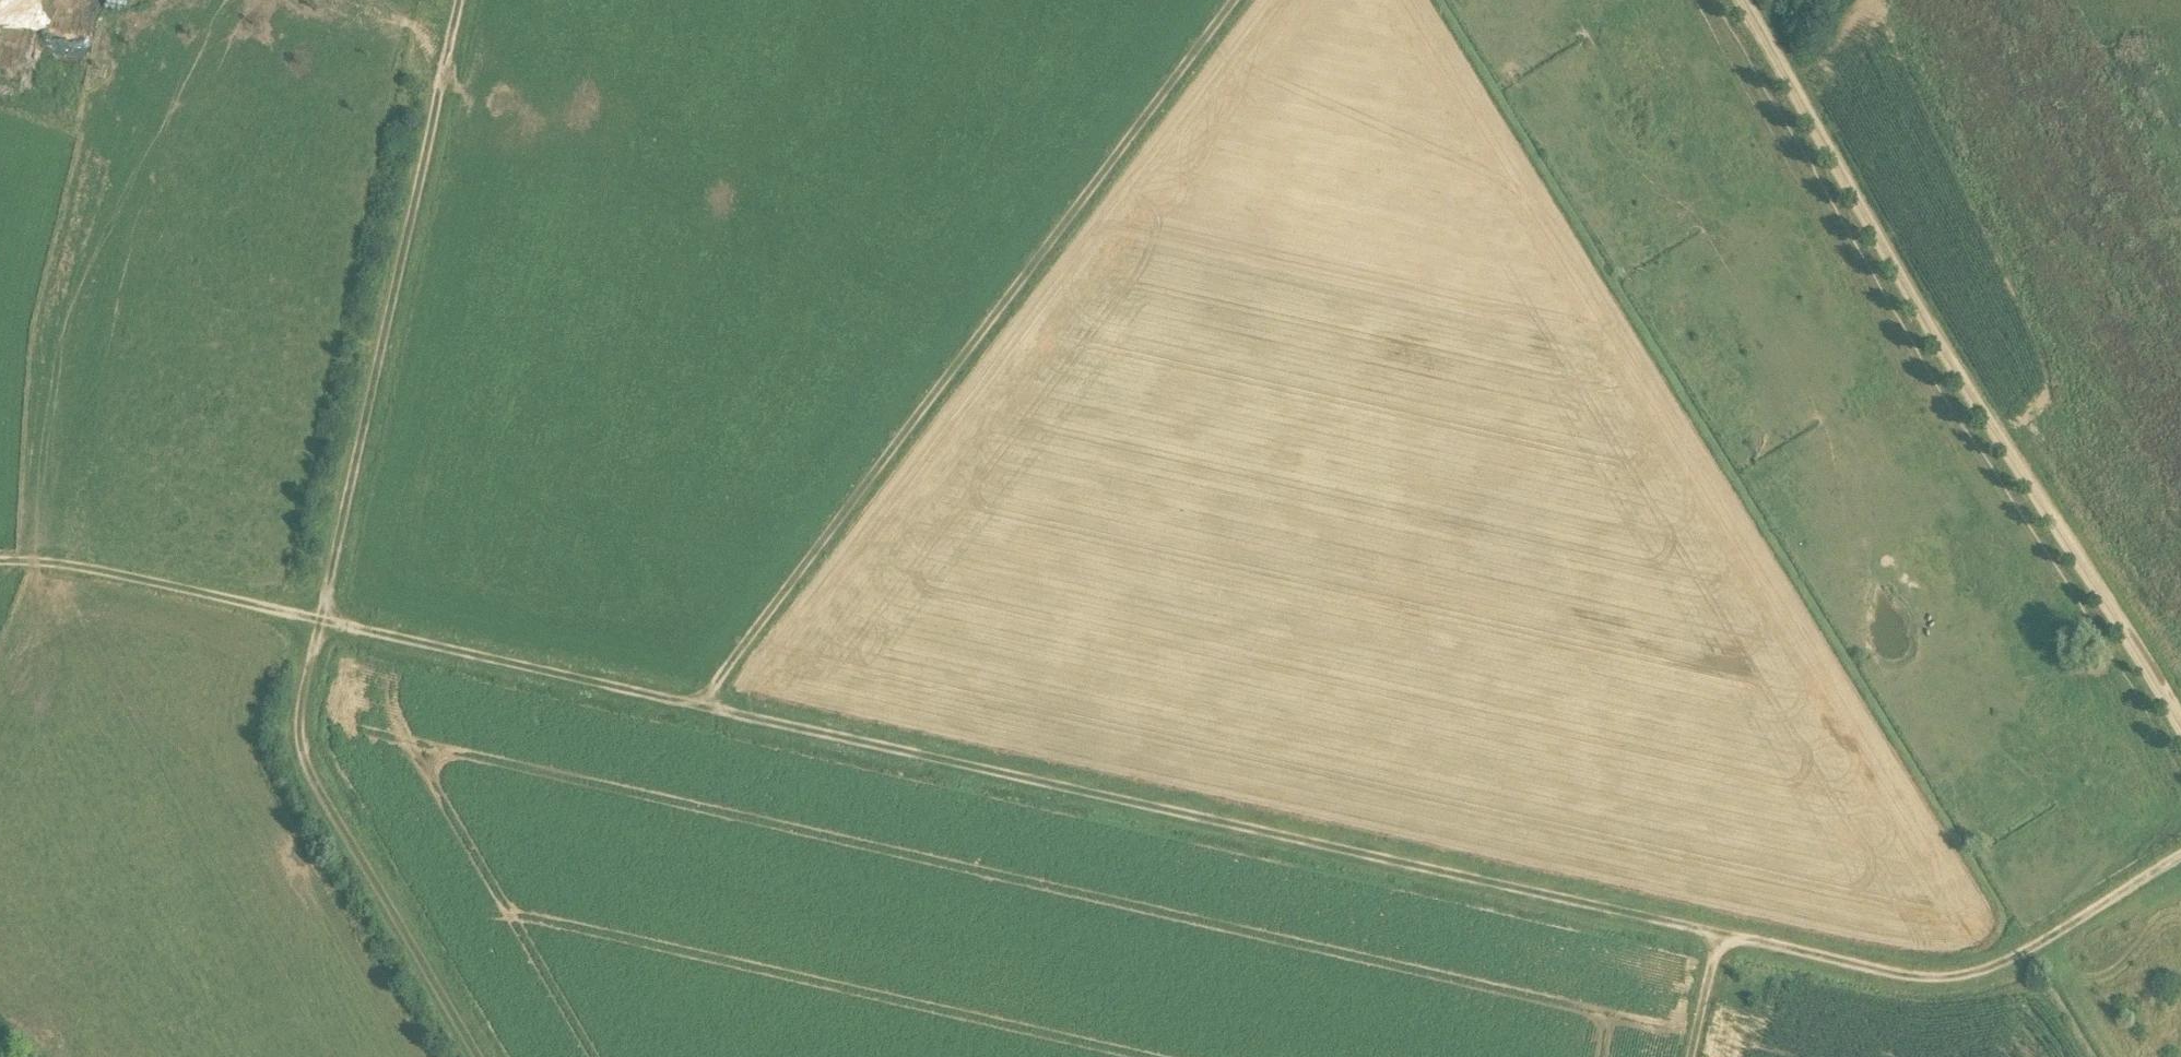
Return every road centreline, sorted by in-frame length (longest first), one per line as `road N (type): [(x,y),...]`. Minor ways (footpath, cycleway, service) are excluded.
road 1 (track): [(0,563),(127,577),(324,619),(1896,974),(1954,976),(2004,961),(2180,857)]
road 2 (track): [(481,1056),(305,755),(301,719),(460,0)]
road 3 (track): [(699,709),(1235,0)]
road 4 (track): [(1750,0),(1954,362),(2180,727)]
road 5 (track): [(1720,933),(1692,1056)]

